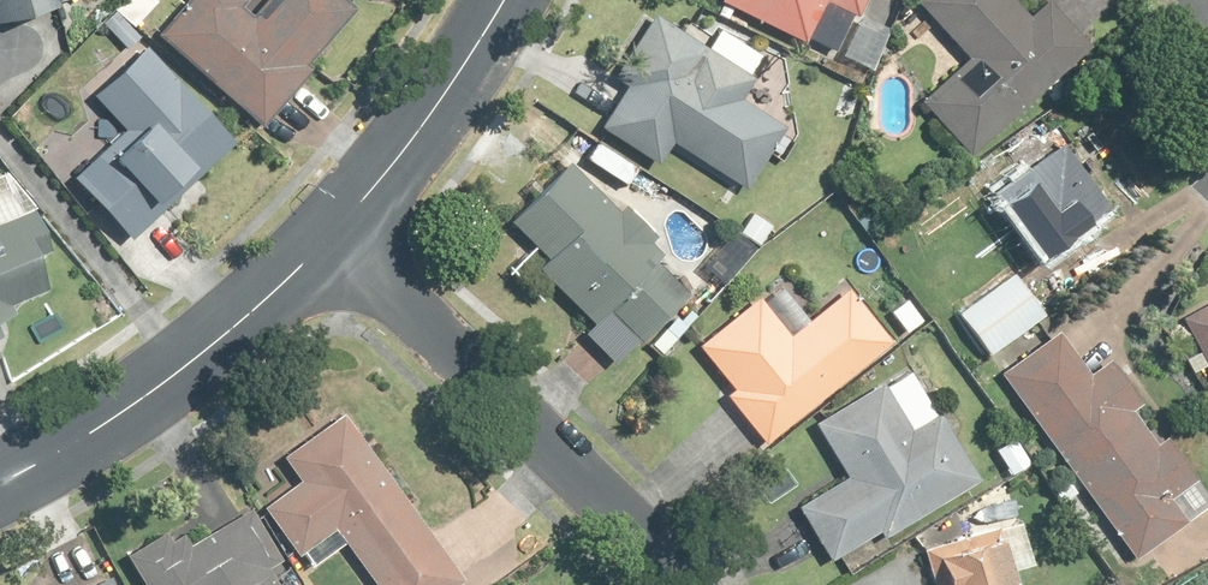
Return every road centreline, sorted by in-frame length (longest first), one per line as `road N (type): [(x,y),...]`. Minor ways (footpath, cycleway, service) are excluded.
road 1 (residential): [(330,225),(680,584)]
road 2 (tertiary): [(330,225),(170,383),(0,487)]
road 3 (tertiary): [(507,0),(330,225)]

